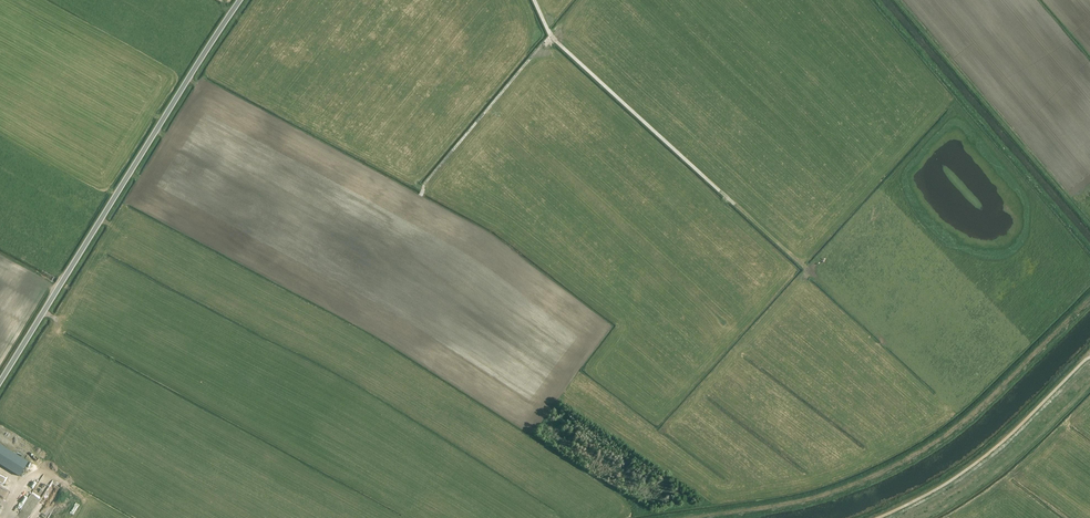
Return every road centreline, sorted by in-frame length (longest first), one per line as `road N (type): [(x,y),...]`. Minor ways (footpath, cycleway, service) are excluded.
road 1 (tertiary): [(0,382),(240,0)]

